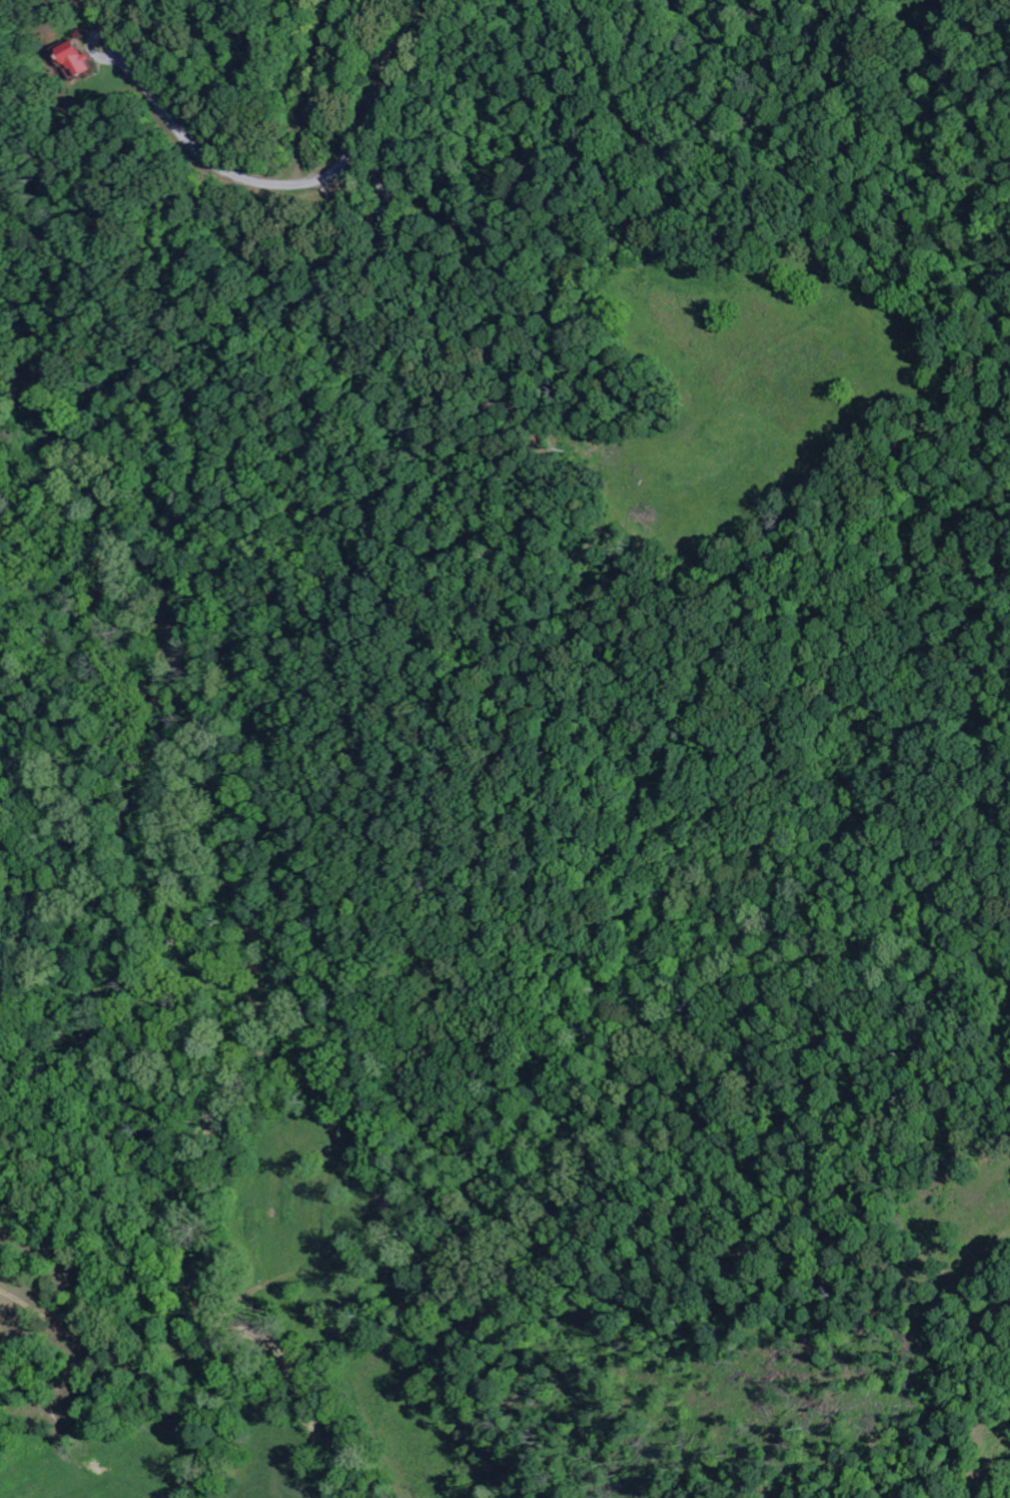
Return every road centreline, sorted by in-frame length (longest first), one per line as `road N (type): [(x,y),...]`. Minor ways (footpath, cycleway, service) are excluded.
road 1 (residential): [(92,0),(118,53),(200,160),(219,176),(276,193),(339,175),(452,0)]

